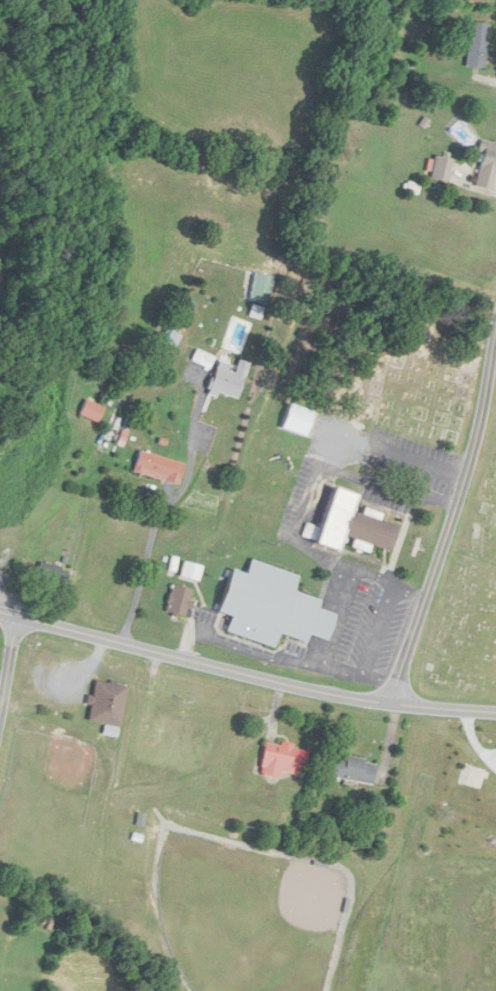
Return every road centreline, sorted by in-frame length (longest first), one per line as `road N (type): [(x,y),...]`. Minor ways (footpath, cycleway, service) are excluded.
road 1 (tertiary): [(495,712),(342,696),(0,611)]
road 2 (residential): [(392,703),(475,444),(495,331)]
road 3 (residential): [(124,643),(151,550),(192,476),(205,425)]

